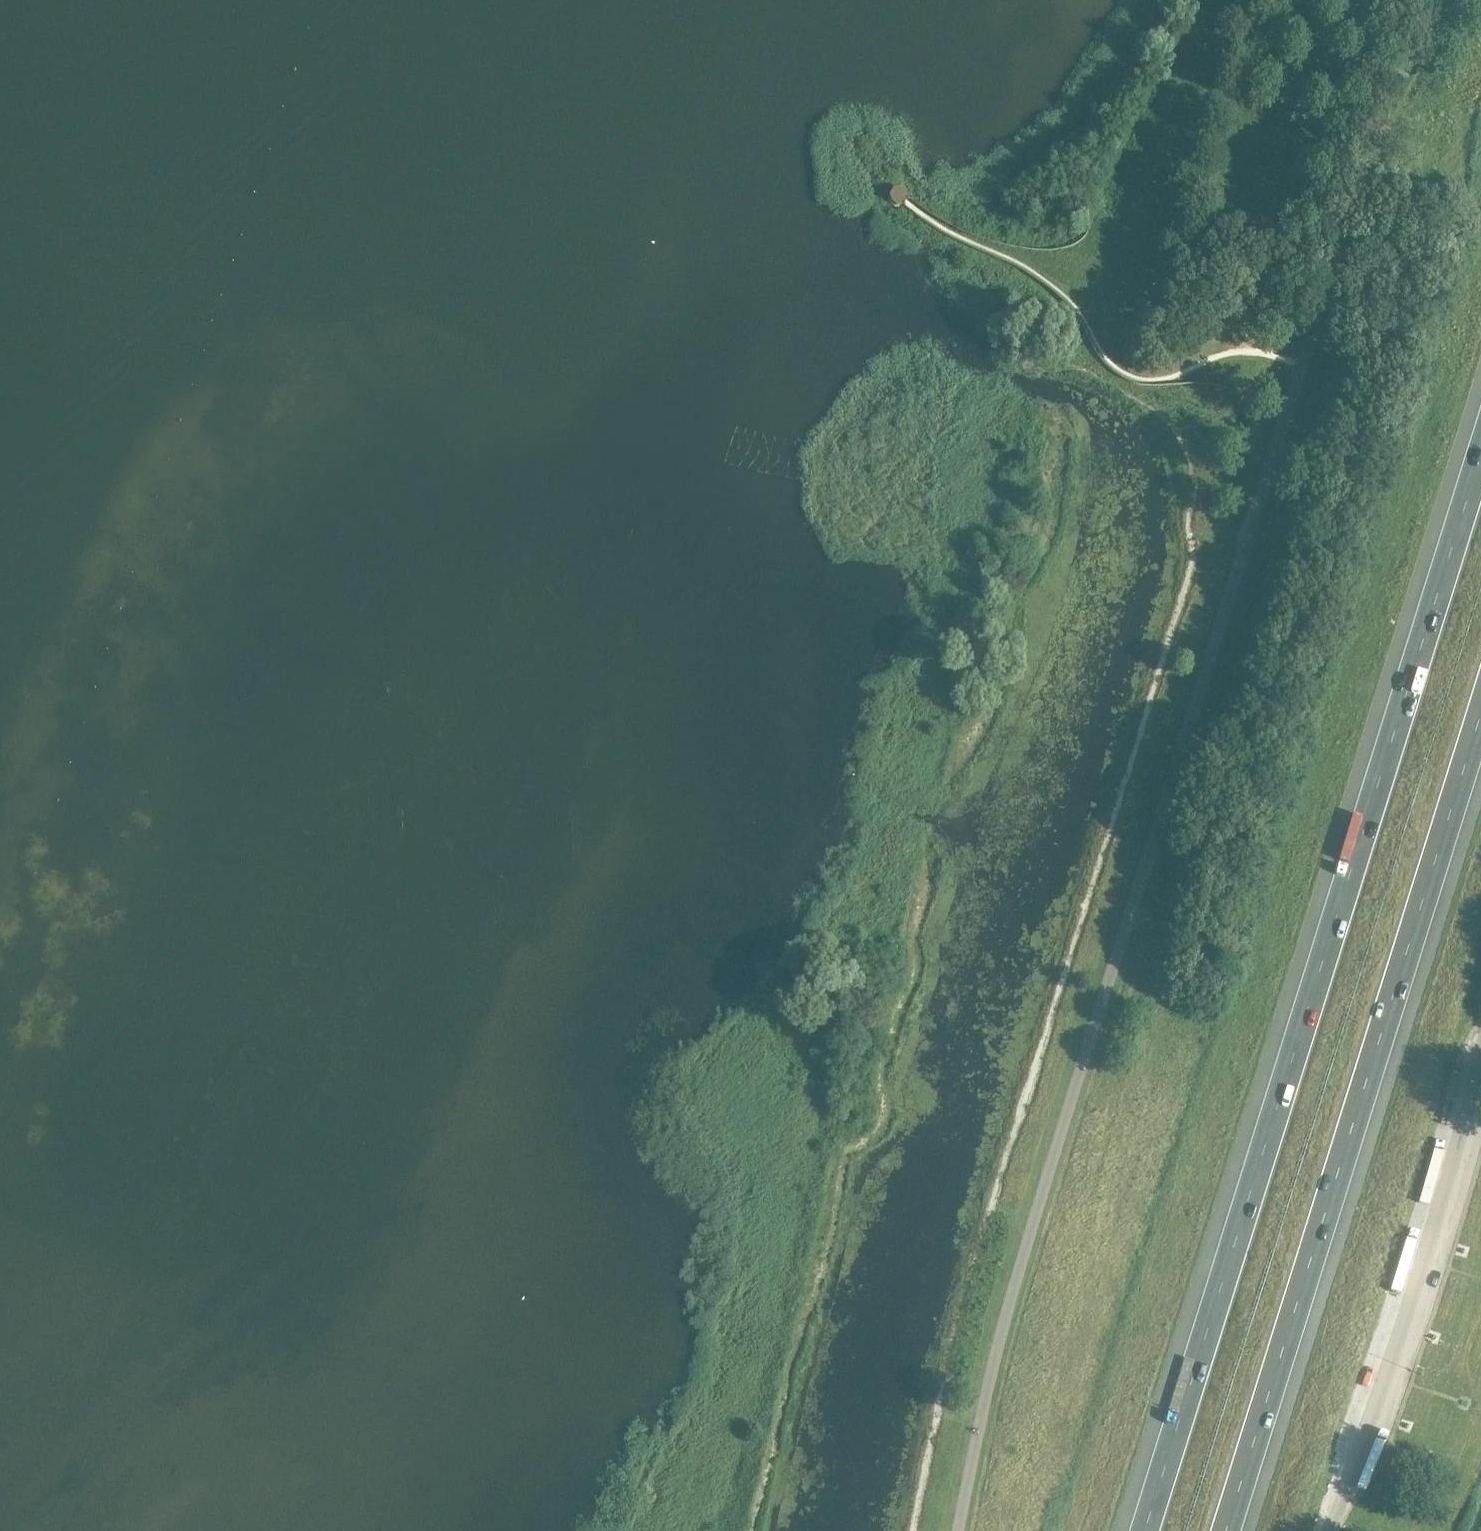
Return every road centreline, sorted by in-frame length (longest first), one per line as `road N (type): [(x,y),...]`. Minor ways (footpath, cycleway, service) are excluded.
road 1 (motorway): [(1480,437),(1138,1530)]
road 2 (motorway): [(1226,1530),(1480,715)]

